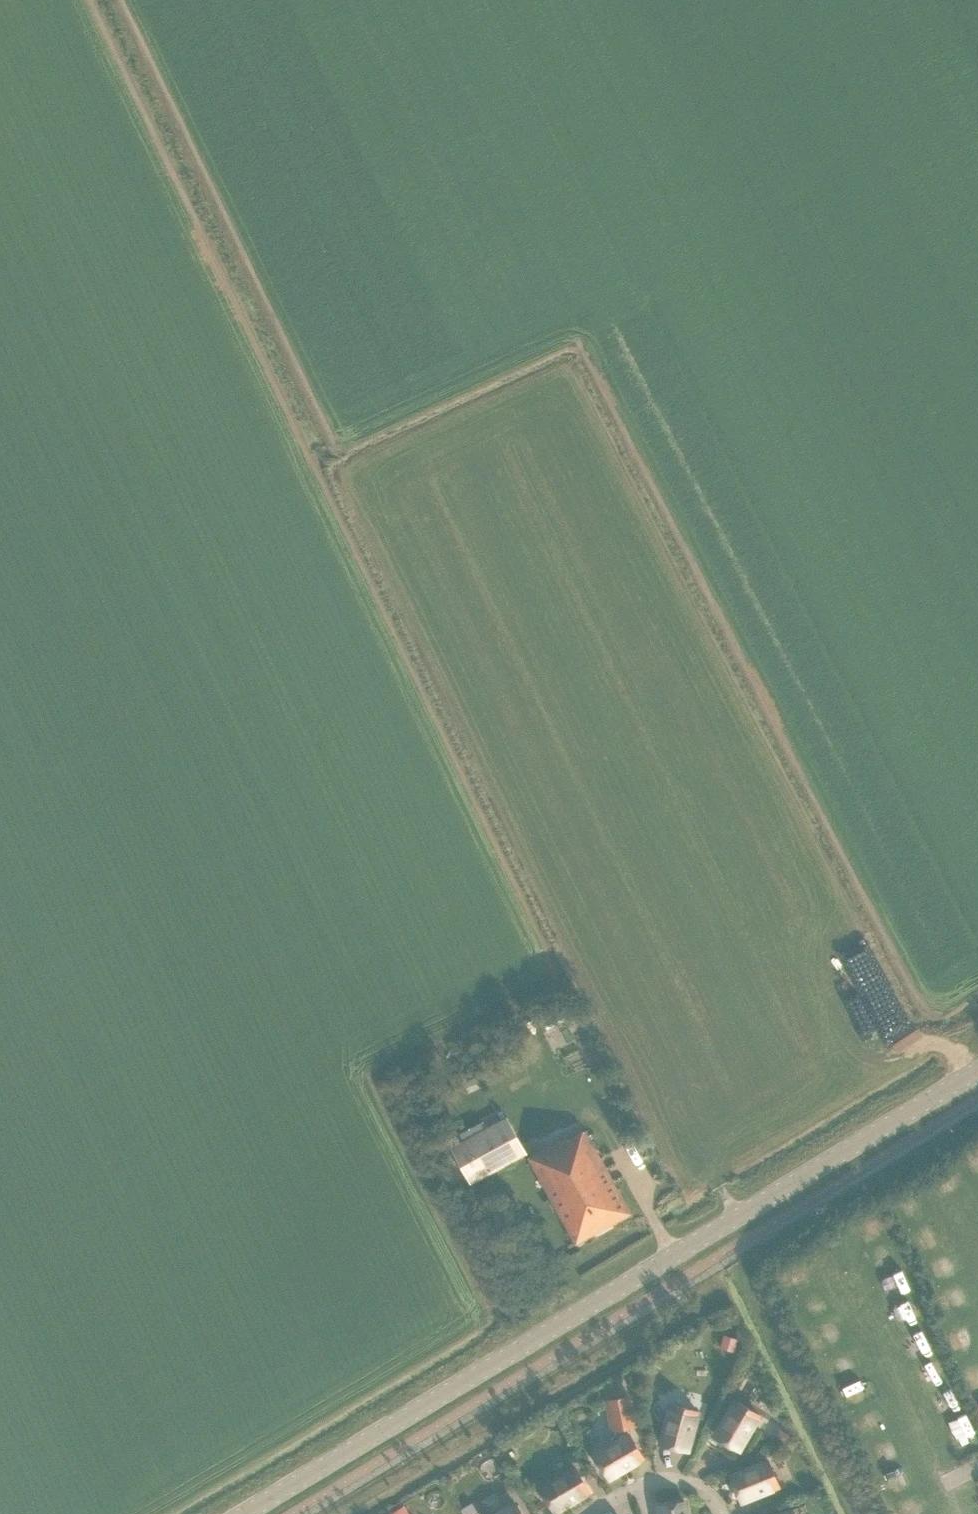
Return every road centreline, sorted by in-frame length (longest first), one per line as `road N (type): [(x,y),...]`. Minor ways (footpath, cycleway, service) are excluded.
road 1 (tertiary): [(248,1513),(977,1077)]

